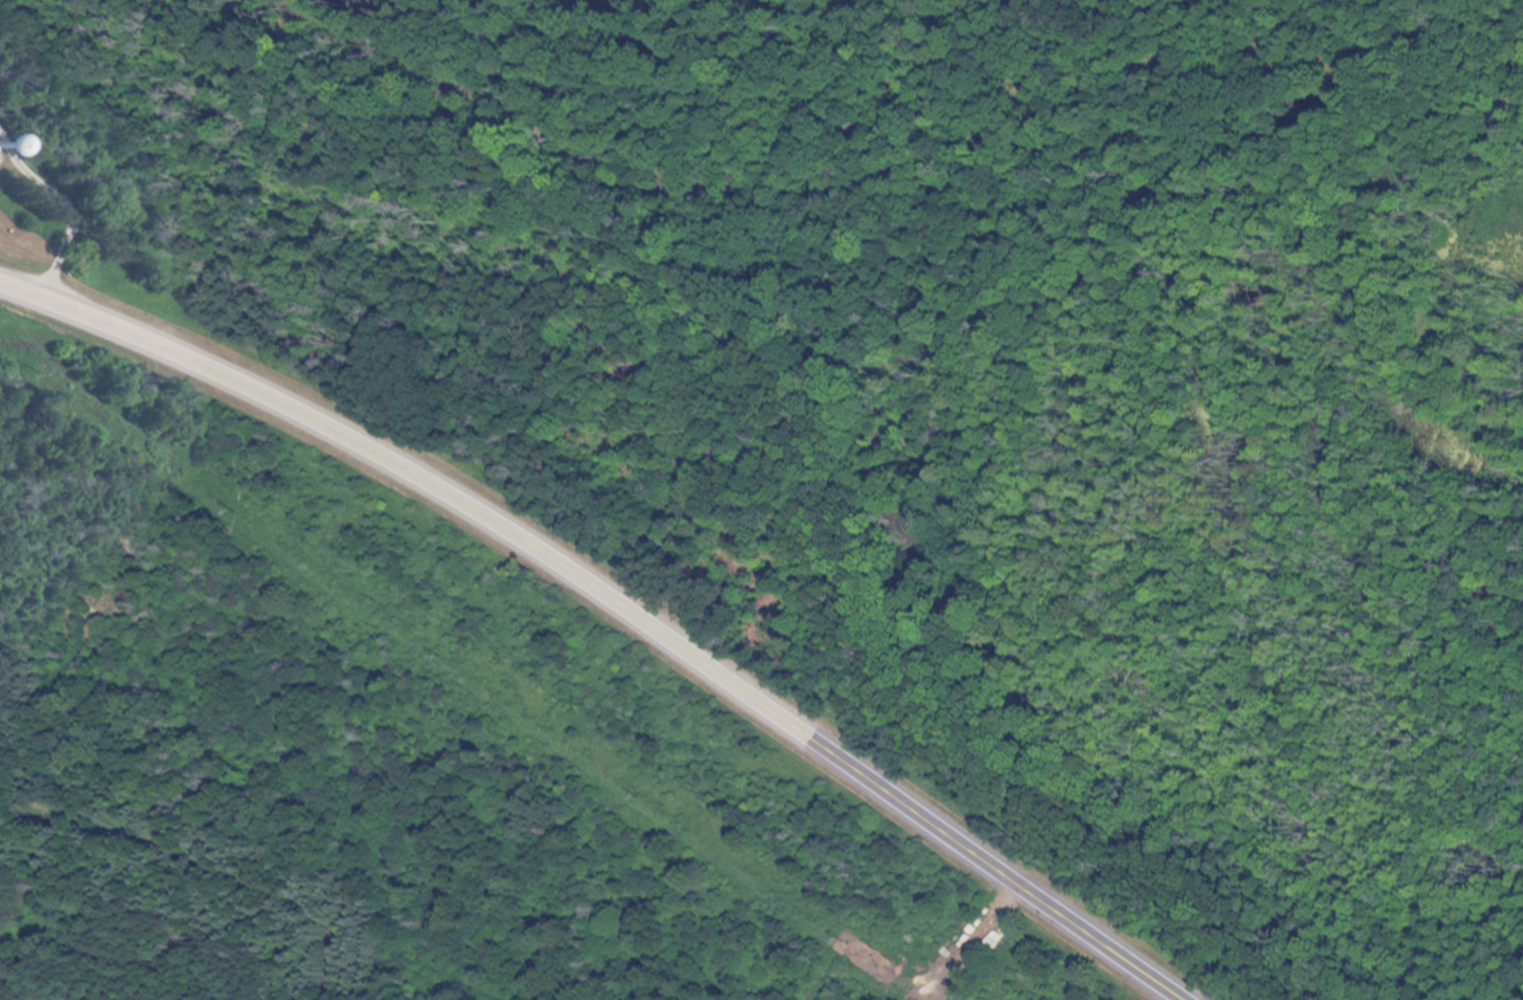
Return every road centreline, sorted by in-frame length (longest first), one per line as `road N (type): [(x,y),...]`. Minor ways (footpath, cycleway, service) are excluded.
road 1 (primary): [(0,276),(154,337),(397,458),(624,599),(1195,999)]

